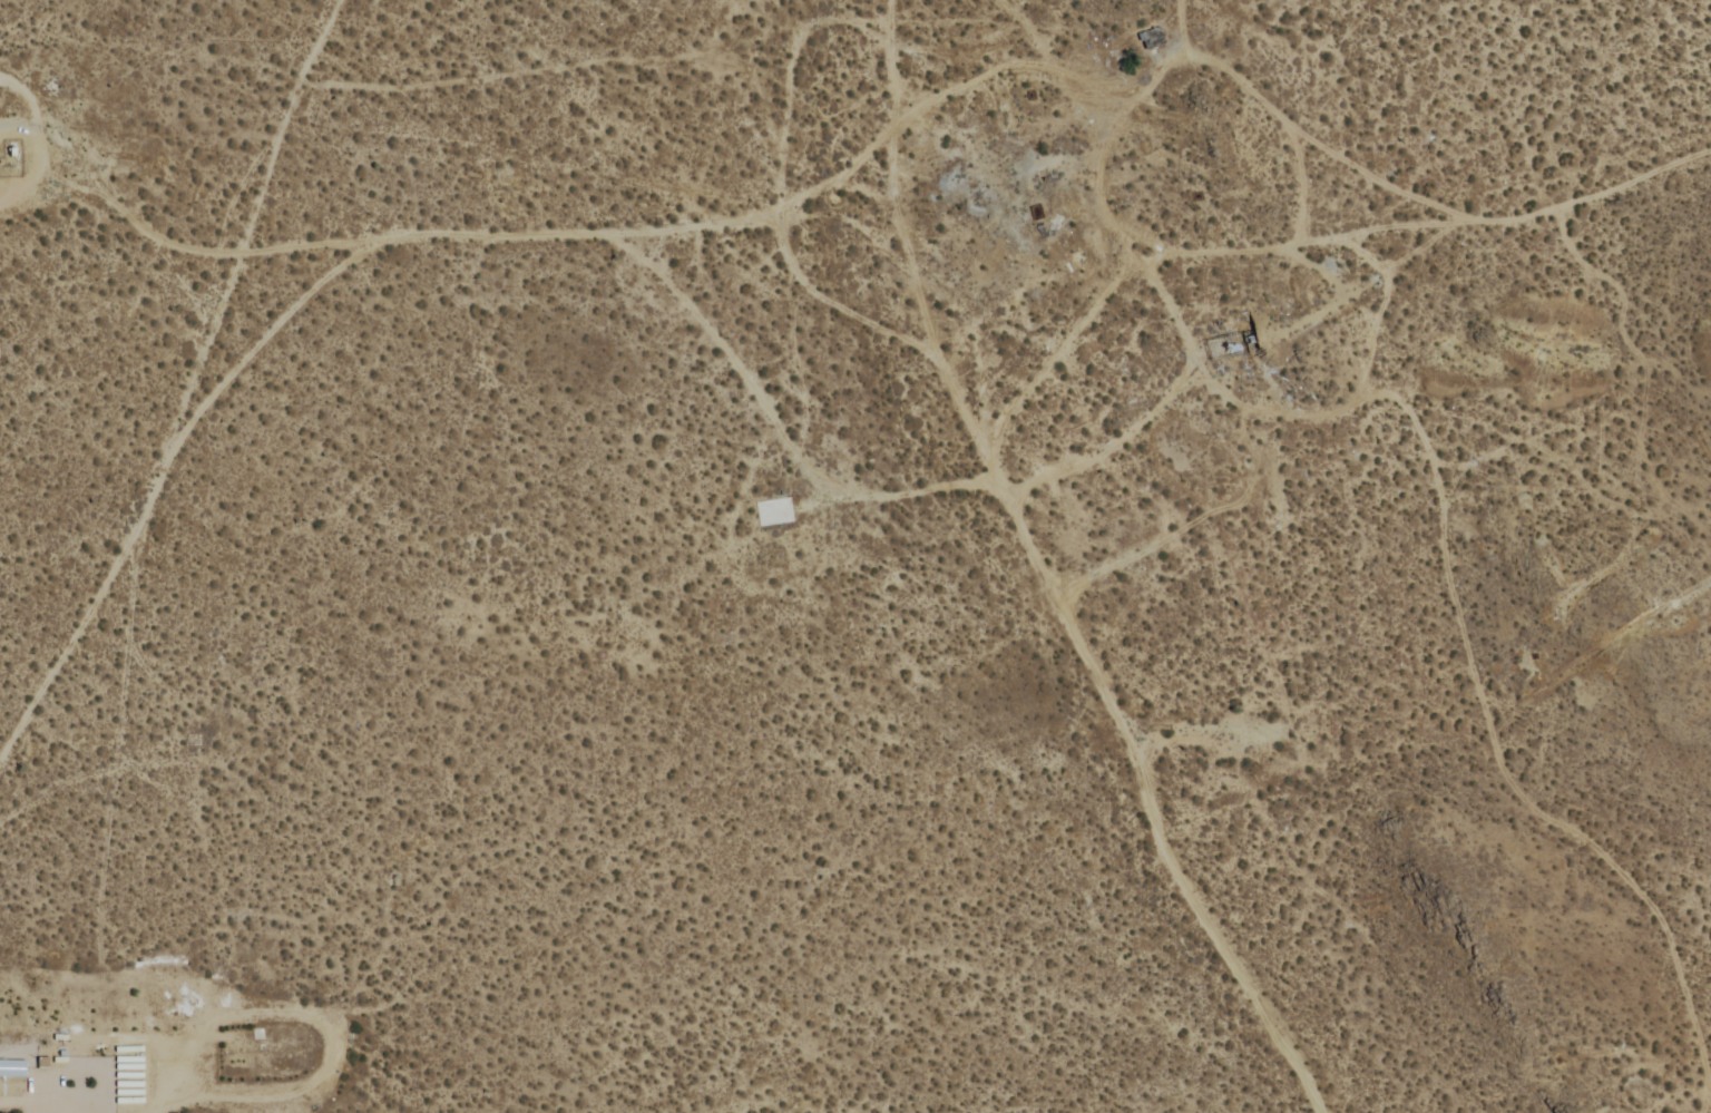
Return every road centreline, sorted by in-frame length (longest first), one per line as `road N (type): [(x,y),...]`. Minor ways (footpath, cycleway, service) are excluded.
road 1 (track): [(991,462),(1016,410),(1131,266),(1167,252),(1324,243),(1427,222),(1548,214),(1710,153)]
road 2 (track): [(1329,1112),(1318,1068),(1143,848),(1133,668),(976,440),(975,404)]

